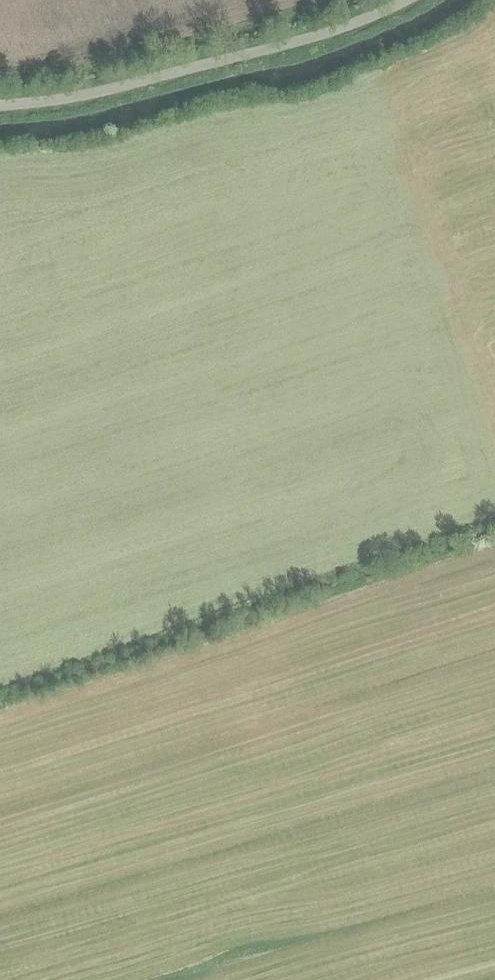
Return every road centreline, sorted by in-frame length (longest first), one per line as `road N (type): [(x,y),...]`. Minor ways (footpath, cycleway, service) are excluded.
road 1 (unclassified): [(0,105),(99,90),(264,49),(406,0)]

